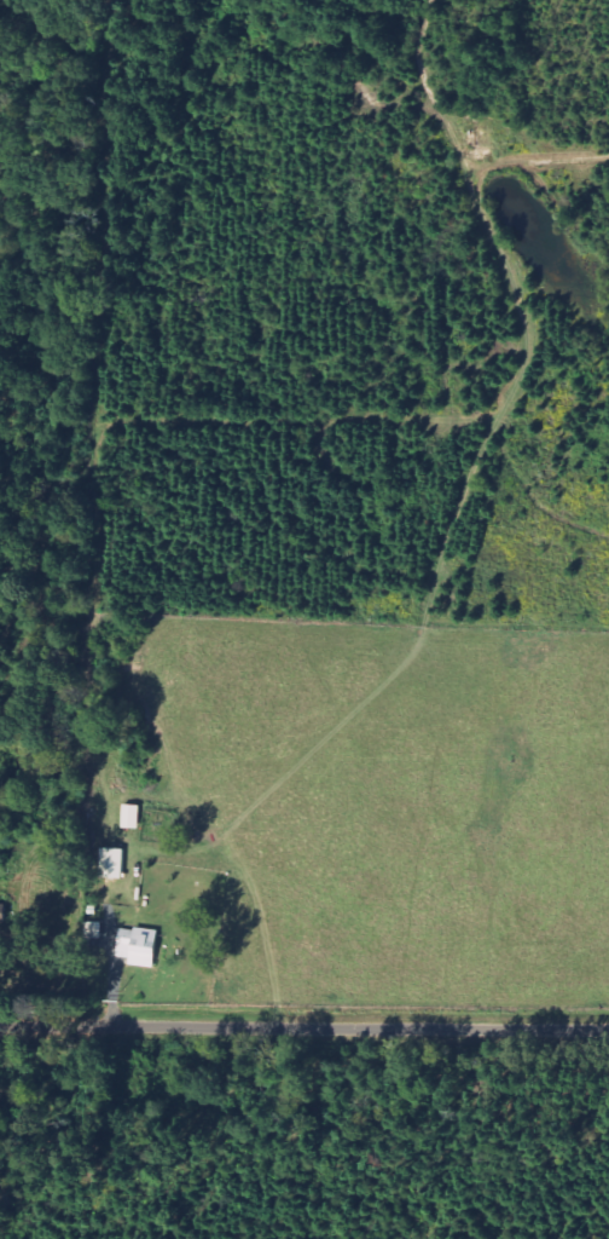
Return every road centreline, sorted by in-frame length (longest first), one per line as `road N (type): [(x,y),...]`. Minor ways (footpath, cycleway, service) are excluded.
road 1 (residential): [(0,1030),(608,1031)]

